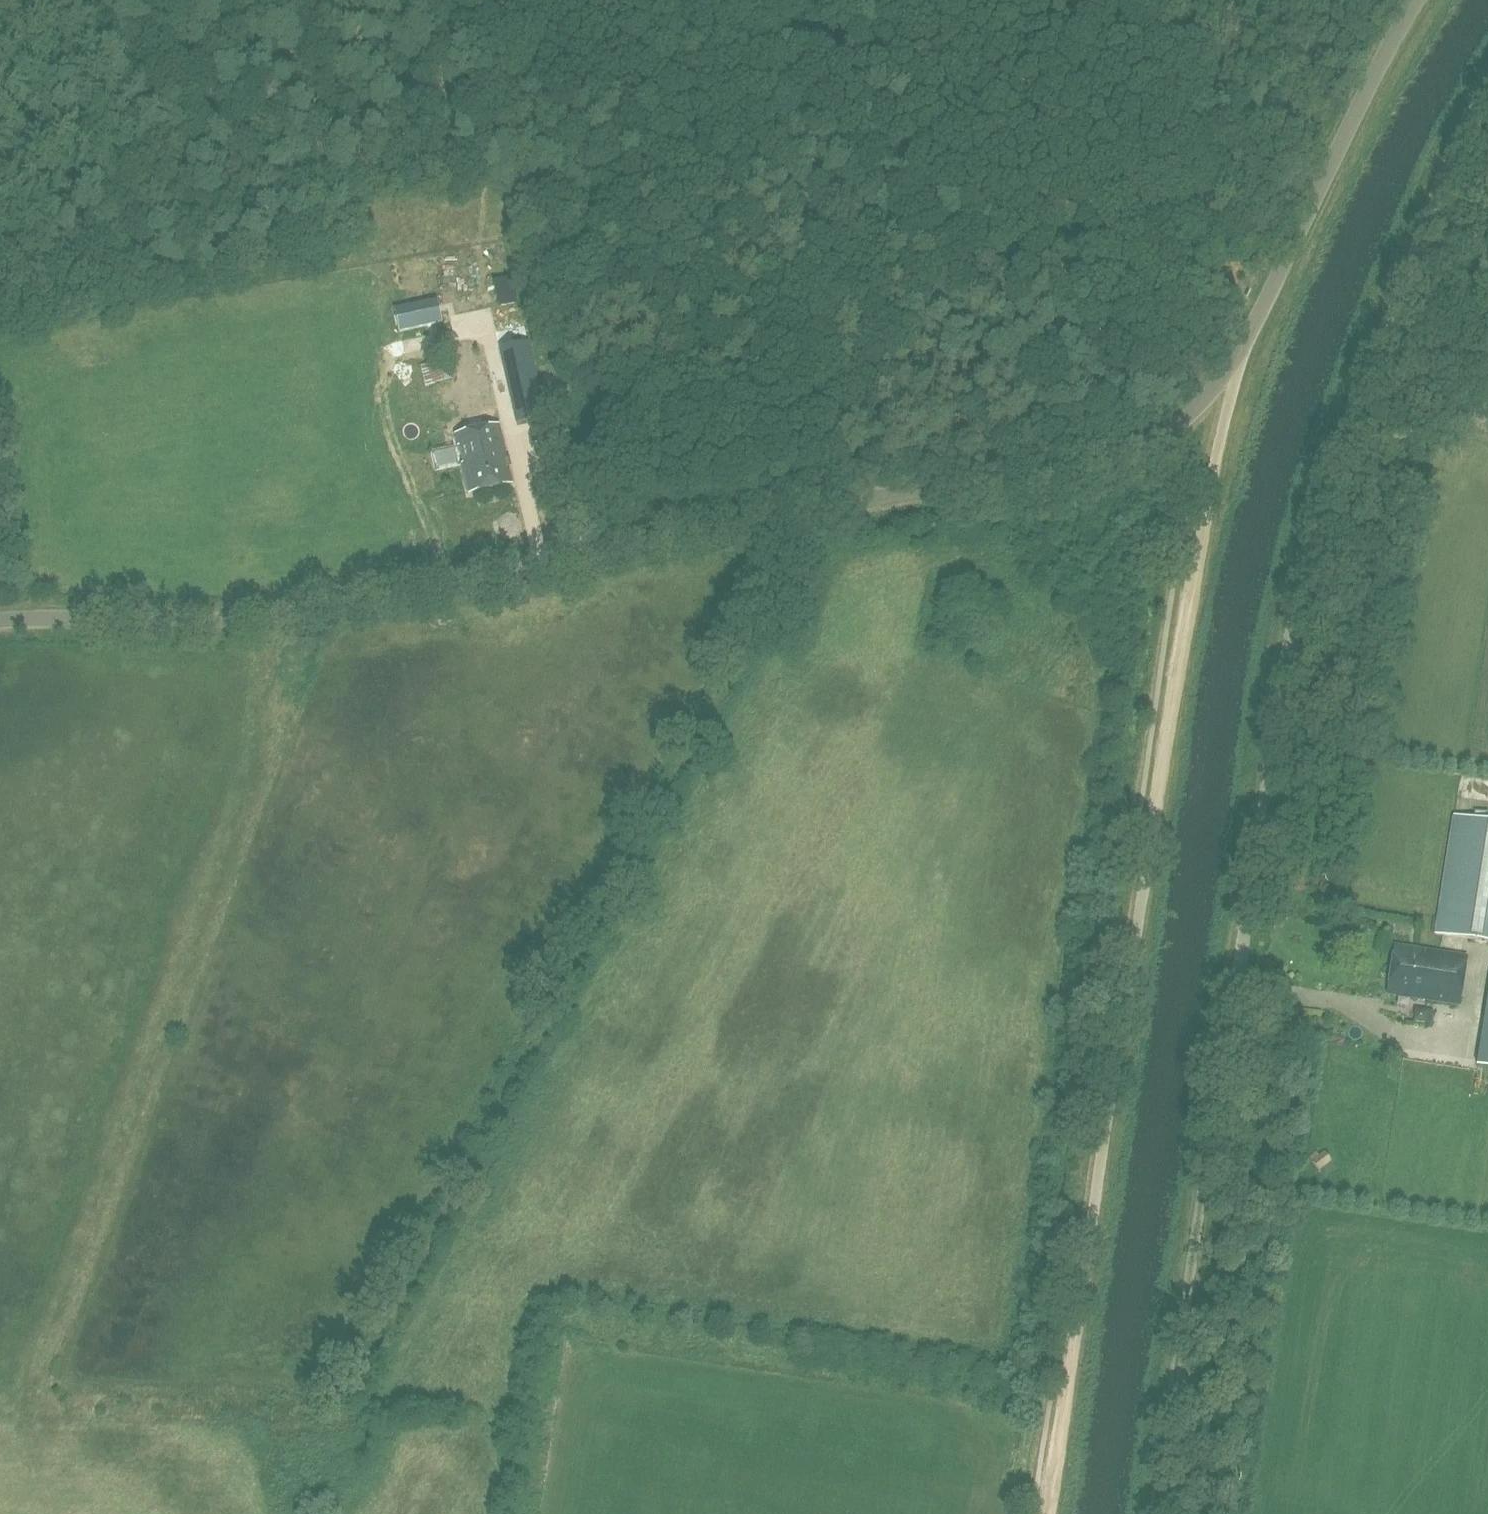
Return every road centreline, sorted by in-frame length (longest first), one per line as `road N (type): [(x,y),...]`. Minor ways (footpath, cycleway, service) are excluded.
road 1 (unclassified): [(0,620),(270,614),(867,494),(1085,464),(1166,436)]
road 2 (unclassified): [(1088,1300),(1157,851)]
road 3 (unclassified): [(1233,374),(1345,134),(1419,0)]
road 4 (track): [(1212,495),(1157,851)]
road 5 (track): [(1088,1300),(1049,1513)]
road 6 (unclassified): [(1194,474),(1212,495),(1233,374)]

